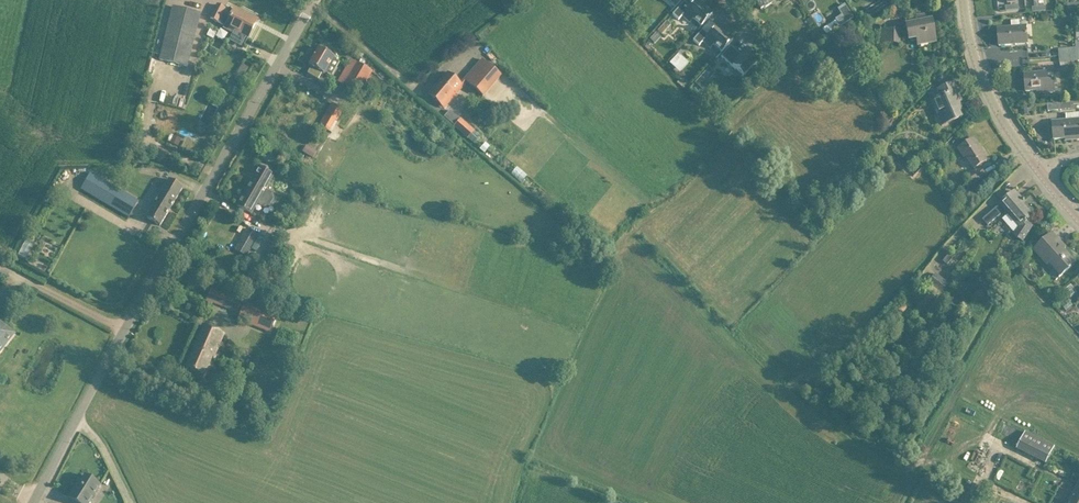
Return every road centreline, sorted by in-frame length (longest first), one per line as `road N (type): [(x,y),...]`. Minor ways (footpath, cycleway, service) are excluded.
road 1 (unclassified): [(39,502),(315,0)]
road 2 (tertiary): [(1040,171),(988,90),(965,0)]

